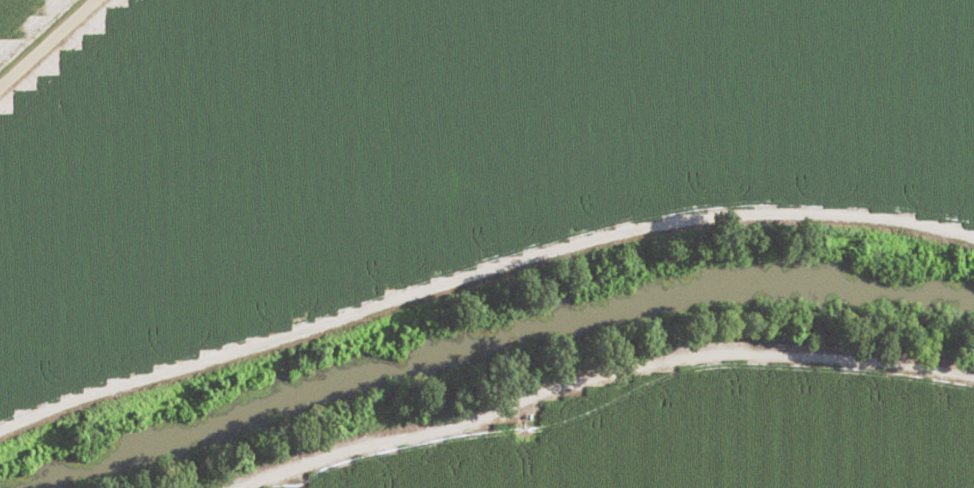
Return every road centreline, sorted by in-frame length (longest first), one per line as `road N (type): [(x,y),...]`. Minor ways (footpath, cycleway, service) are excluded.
road 1 (track): [(973,237),(857,213),(722,213),(646,225),(123,381),(0,429)]
road 2 (track): [(973,381),(703,358),(573,385),(247,487)]

